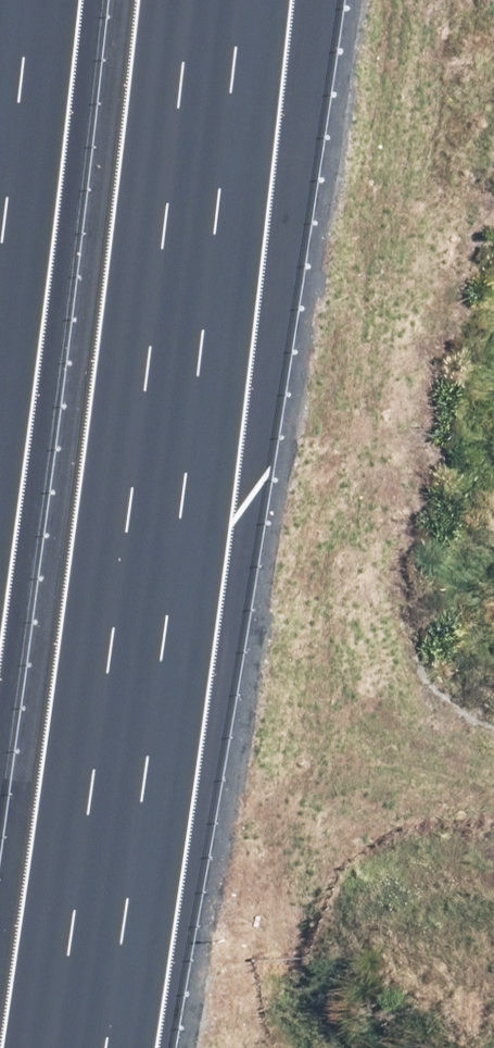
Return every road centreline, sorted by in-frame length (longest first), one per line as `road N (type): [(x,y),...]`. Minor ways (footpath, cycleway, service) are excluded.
road 1 (motorway): [(235,0),(151,754),(96,1047)]
road 2 (motorway): [(0,386),(51,0)]

